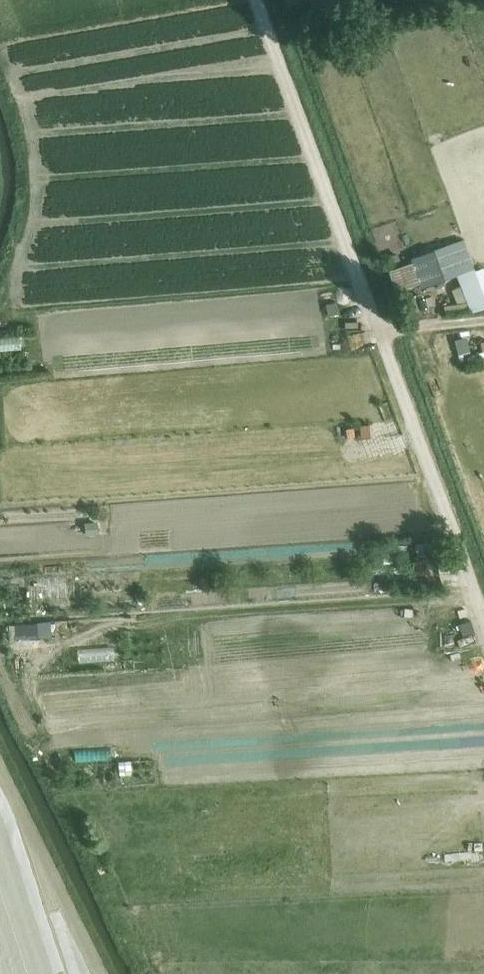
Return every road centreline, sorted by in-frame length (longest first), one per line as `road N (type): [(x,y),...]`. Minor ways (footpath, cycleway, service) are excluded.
road 1 (track): [(483,617),(259,0)]

